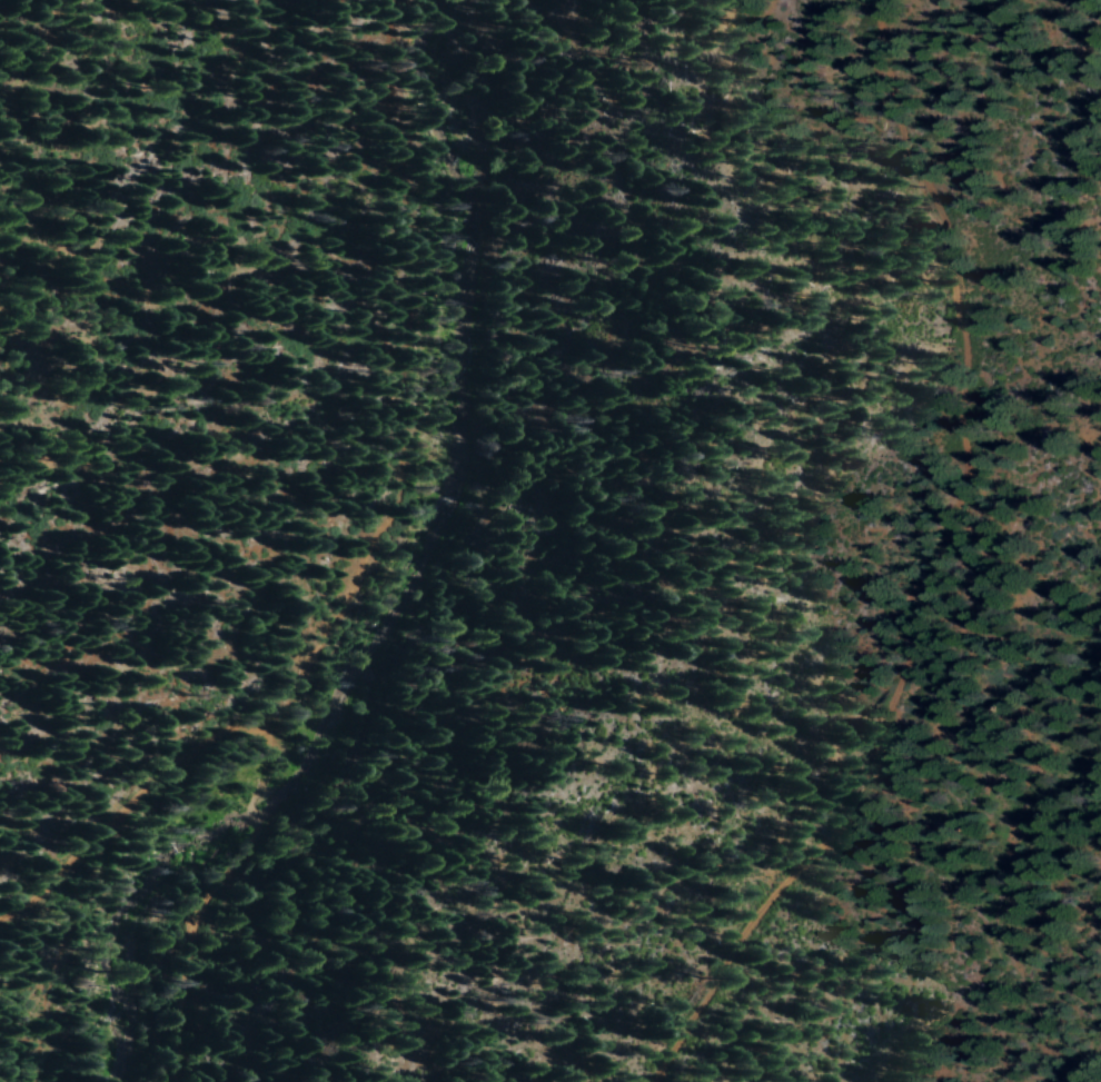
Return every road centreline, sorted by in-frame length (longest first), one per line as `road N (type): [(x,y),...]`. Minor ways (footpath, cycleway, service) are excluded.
road 1 (track): [(688,1081),(752,950),(950,652),(1005,496),(981,240),(912,105),(912,30),(896,0)]
road 2 (track): [(0,957),(200,763),(256,757),(306,801),(299,851),(188,1031),(190,1081)]

